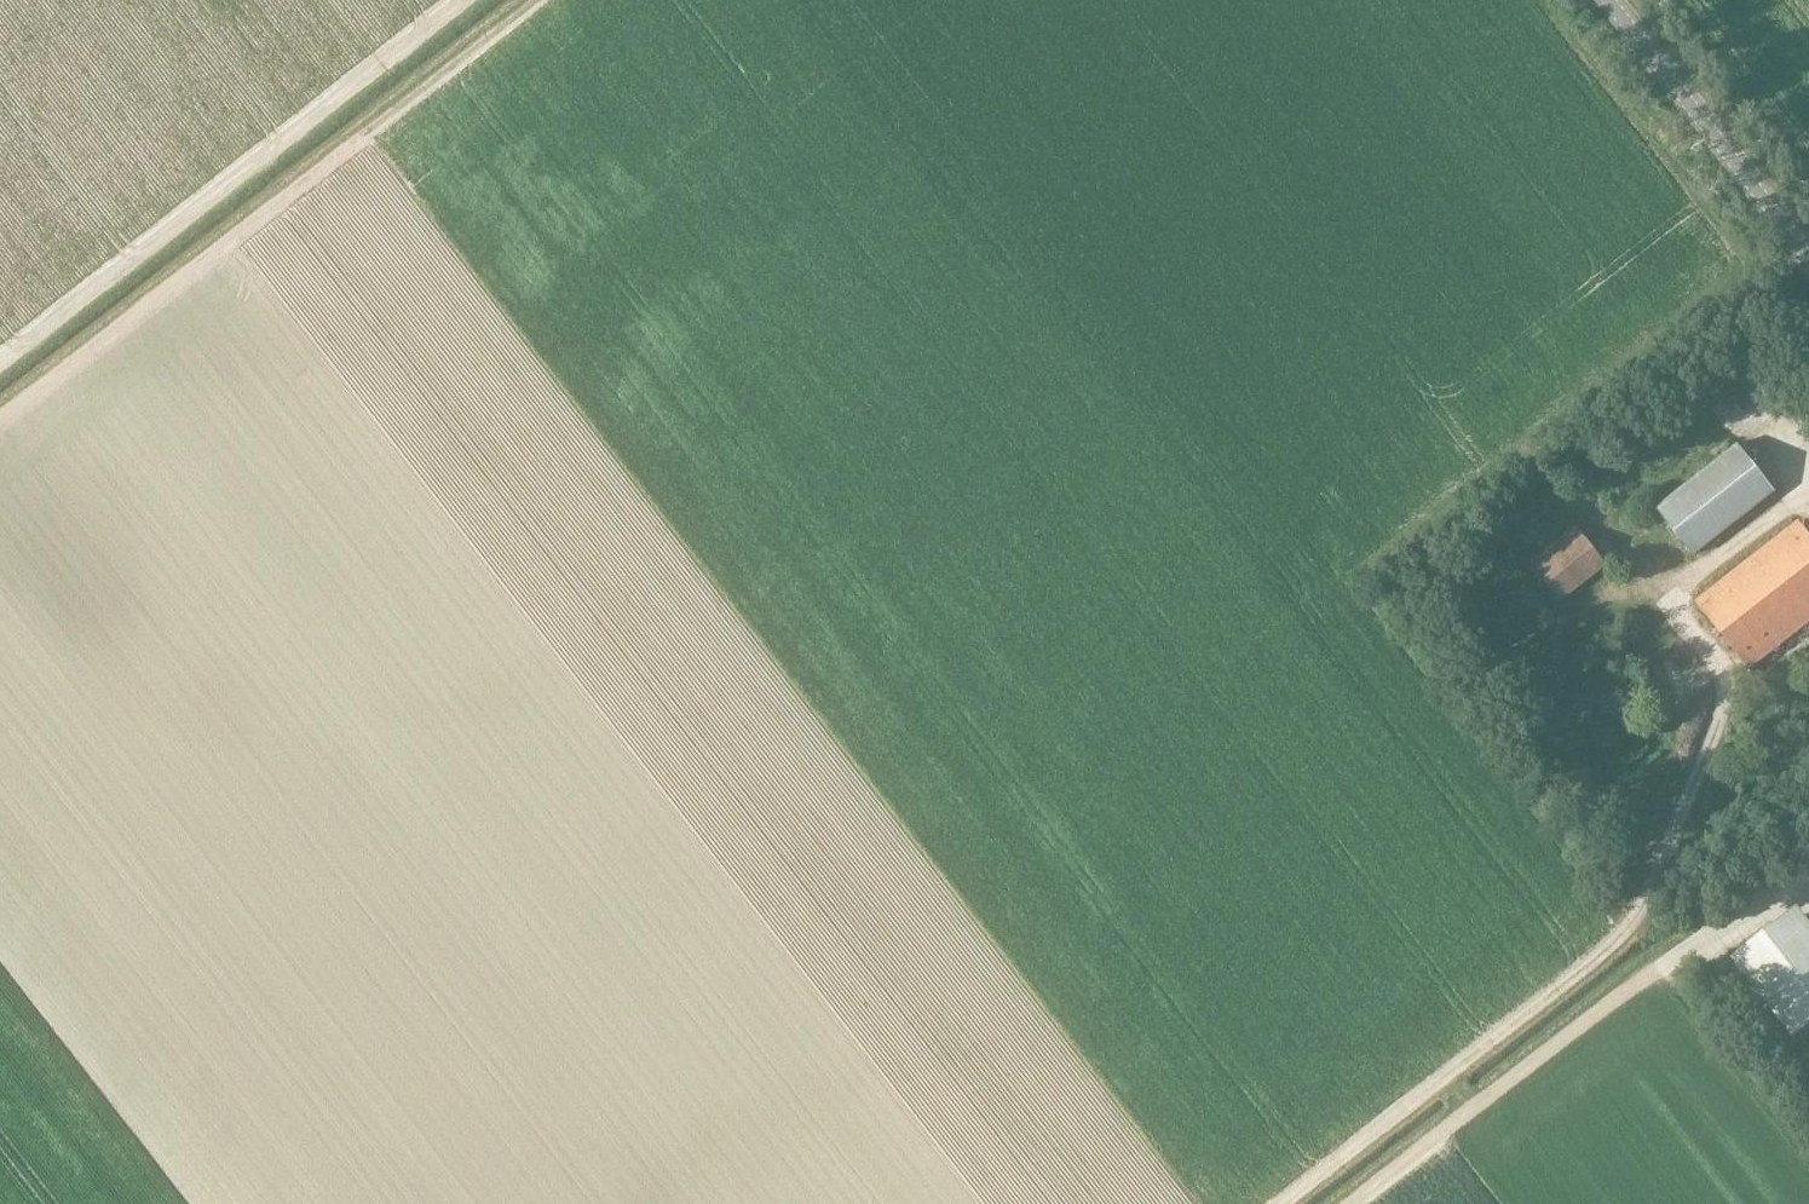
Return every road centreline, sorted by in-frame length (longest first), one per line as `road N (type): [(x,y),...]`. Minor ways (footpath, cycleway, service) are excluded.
road 1 (tertiary): [(1808,258),(1608,0)]

